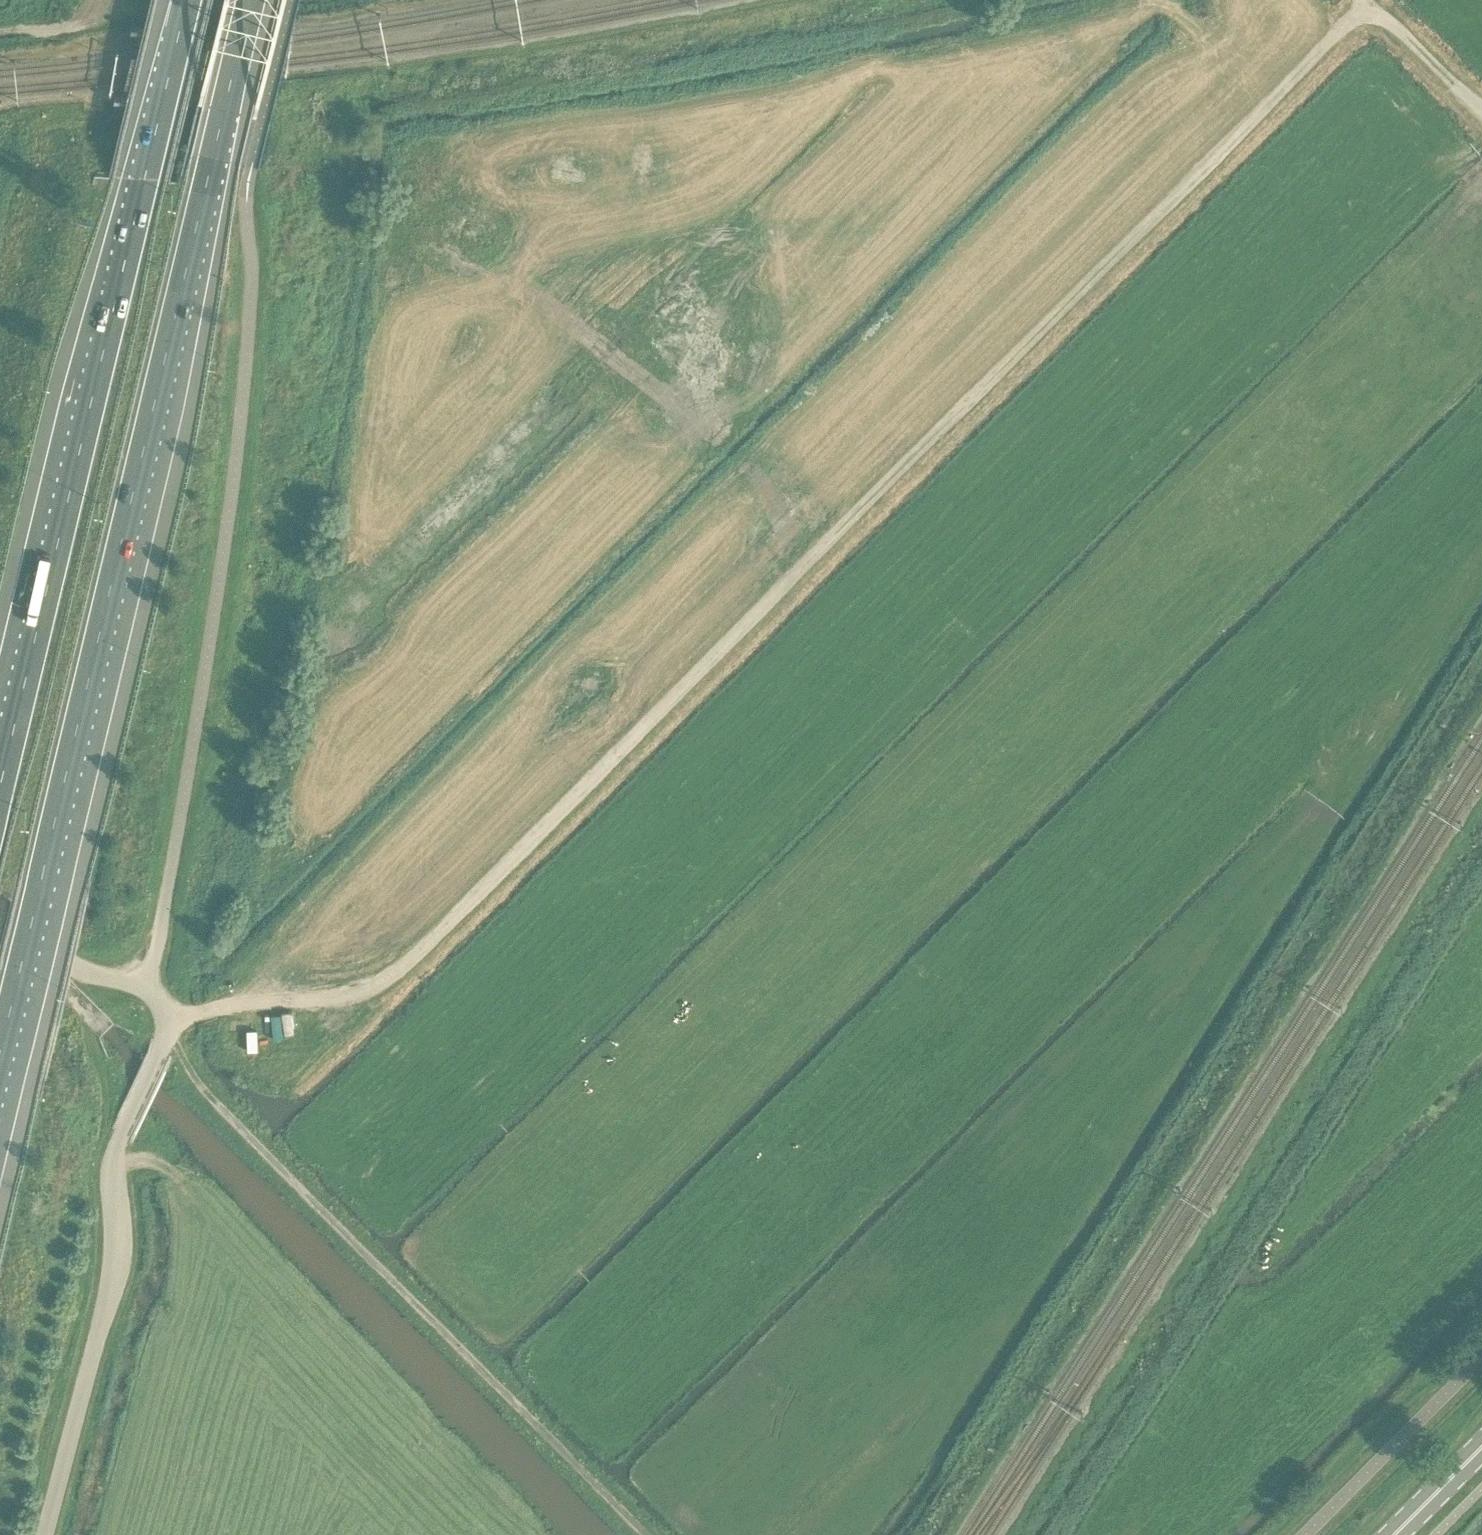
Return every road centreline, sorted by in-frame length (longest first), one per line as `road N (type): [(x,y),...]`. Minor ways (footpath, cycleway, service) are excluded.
road 1 (track): [(645,1534),(193,1079),(170,1026),(195,1012),(343,997),(402,967),(1368,1)]
road 2 (motorway): [(0,1055),(251,0)]
road 3 (unclassified): [(45,1534),(118,1271),(113,1165),(170,1026),(155,997),(78,969),(0,892)]
road 4 (motorway): [(189,0),(15,725)]
road 5 (track): [(1481,116),(1367,0)]
road 6 (track): [(113,1165),(149,1162),(170,1173),(197,1203),(209,1256)]
road 7 (secondary): [(1396,1534),(1481,1450)]

